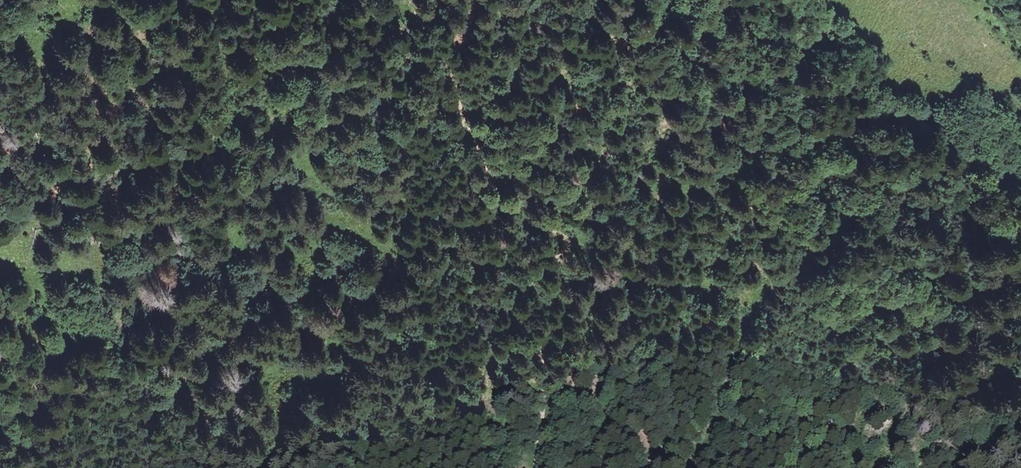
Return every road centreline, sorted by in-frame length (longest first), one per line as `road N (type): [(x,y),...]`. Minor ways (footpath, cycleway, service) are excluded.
road 1 (track): [(544,357),(542,311),(518,232),(405,0)]
road 2 (track): [(573,242),(671,284),(750,297),(739,347),(689,467)]

